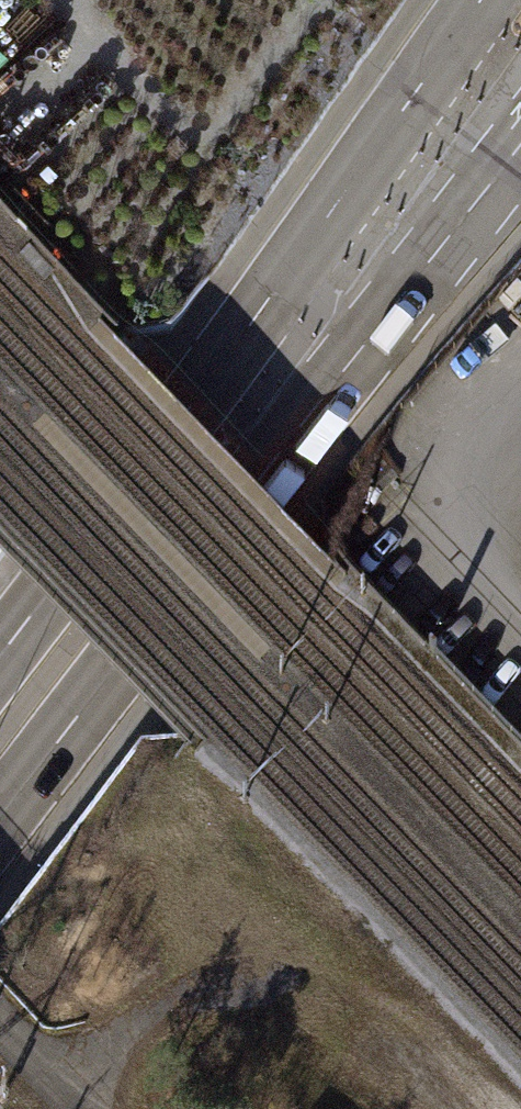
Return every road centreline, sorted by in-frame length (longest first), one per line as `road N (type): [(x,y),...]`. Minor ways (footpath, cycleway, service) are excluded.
road 1 (secondary): [(0,815),(520,148)]
road 2 (secondary): [(473,0),(193,426),(0,682)]
road 3 (track): [(55,1084),(188,999),(253,985),(300,995),(424,1108)]

